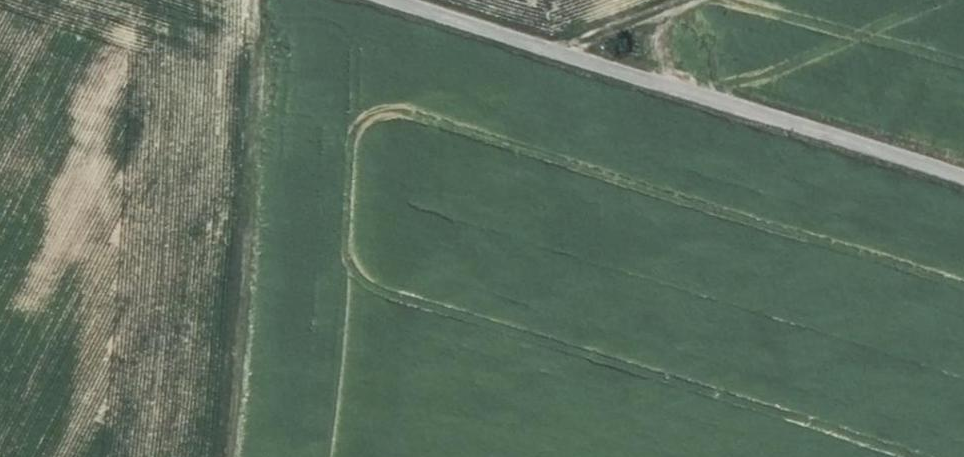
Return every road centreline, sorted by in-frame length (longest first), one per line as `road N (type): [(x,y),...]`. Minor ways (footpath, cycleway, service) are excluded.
road 1 (unclassified): [(394,0),(963,178)]
road 2 (track): [(252,0),(222,456)]
road 3 (track): [(546,50),(678,0)]

